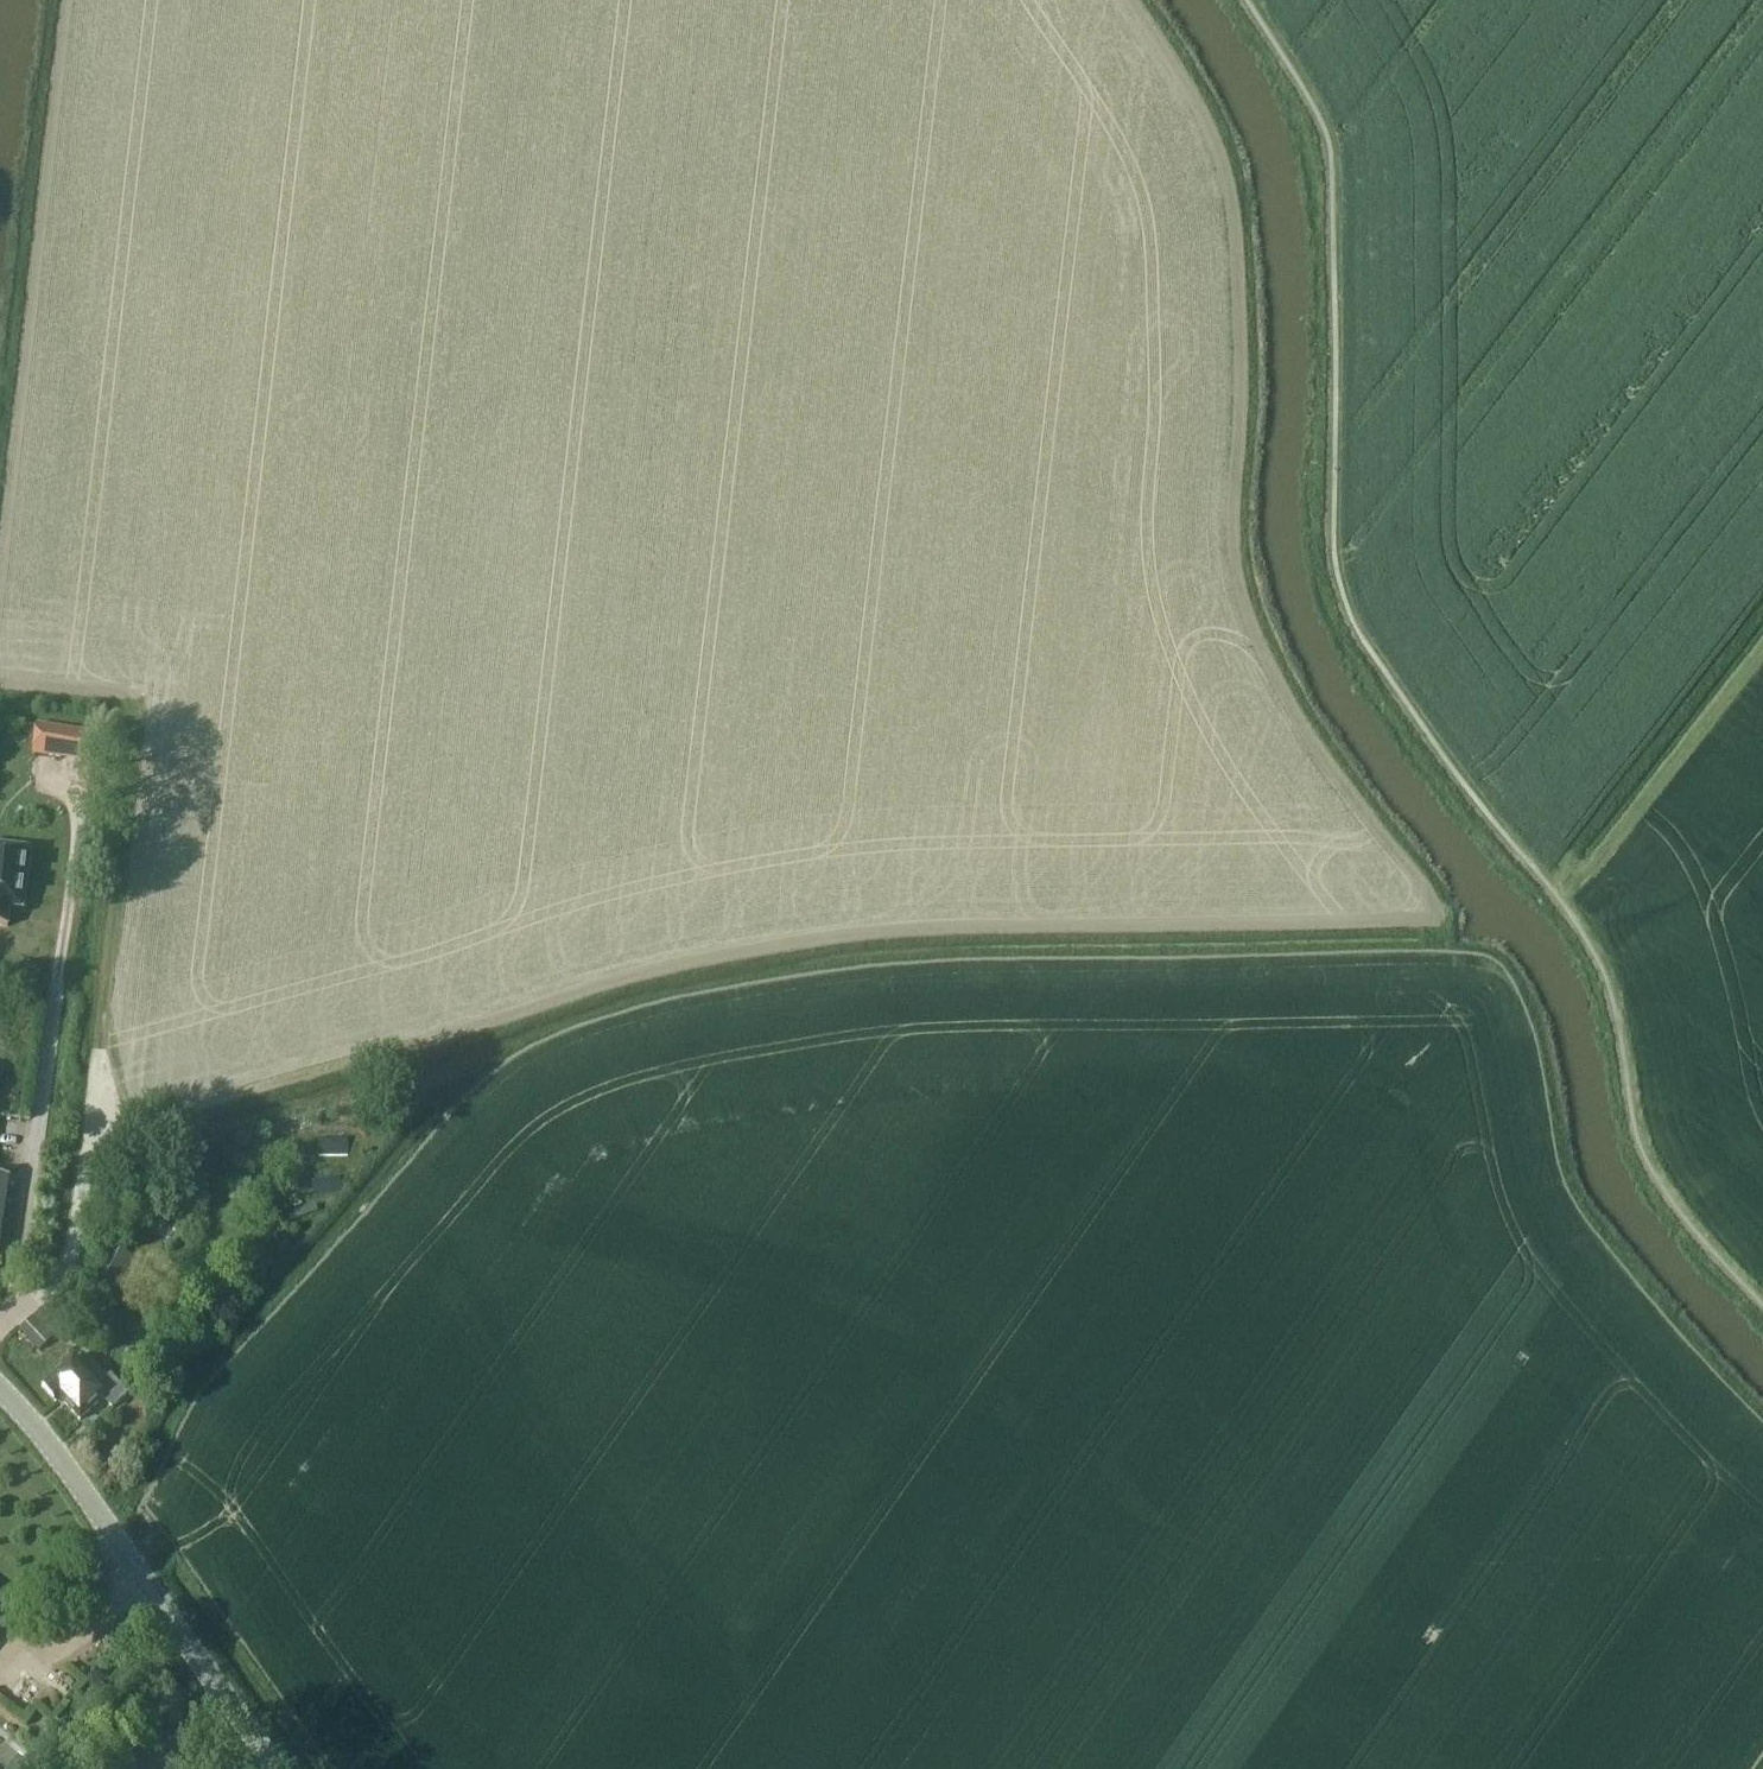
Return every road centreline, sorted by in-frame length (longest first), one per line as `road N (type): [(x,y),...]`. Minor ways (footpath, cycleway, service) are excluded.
road 1 (tertiary): [(280,1768),(0,1386)]

